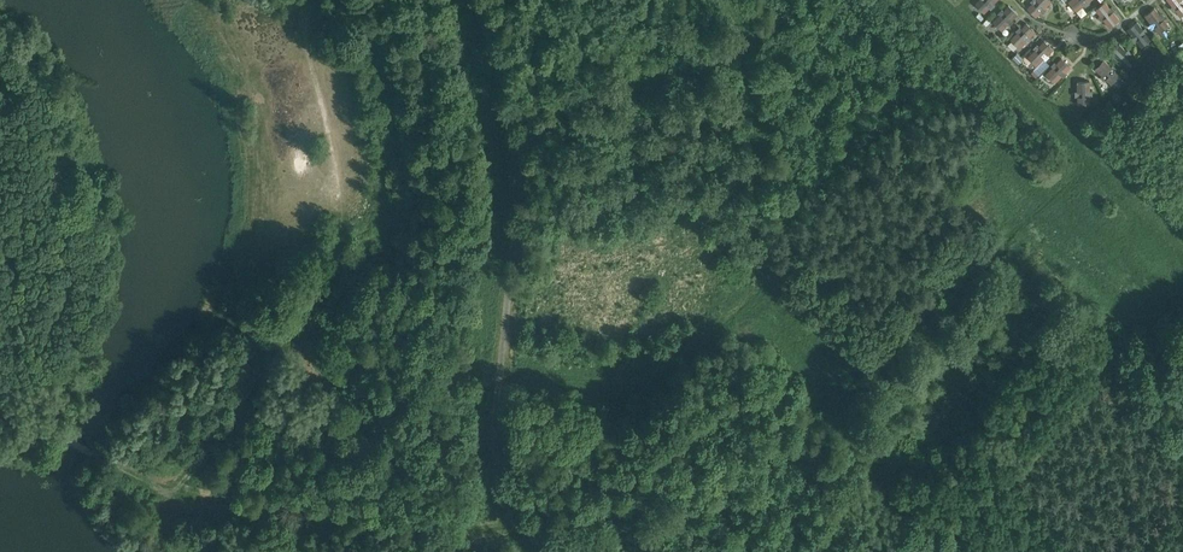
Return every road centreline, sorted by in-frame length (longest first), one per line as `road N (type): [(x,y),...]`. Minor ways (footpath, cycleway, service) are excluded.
road 1 (track): [(560,551),(502,479),(495,431),(513,176),(502,85),(477,0)]
road 2 (track): [(317,0),(307,34),(344,249),(237,424),(163,489)]
road 3 (track): [(349,515),(462,533),(533,523)]

